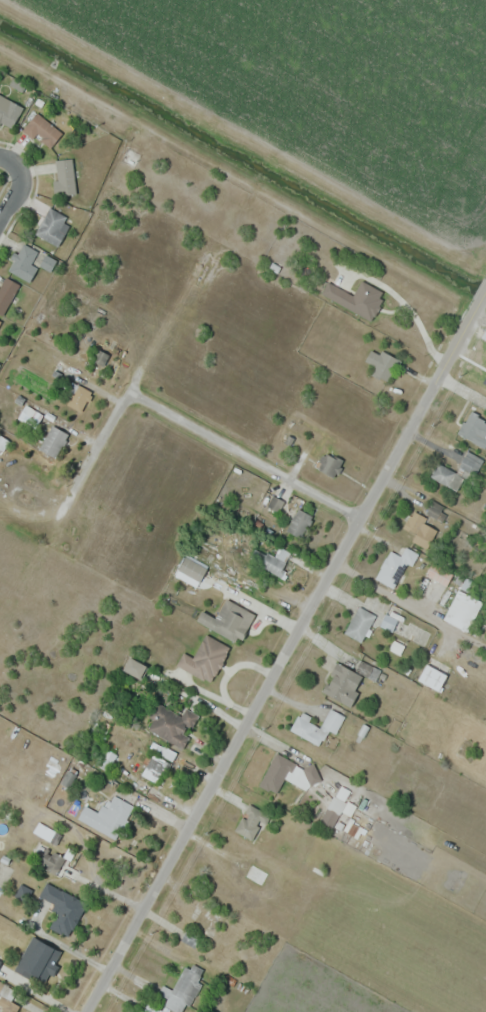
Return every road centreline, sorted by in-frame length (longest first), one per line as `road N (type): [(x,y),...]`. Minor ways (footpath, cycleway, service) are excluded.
road 1 (residential): [(85,1011),(477,304)]
road 2 (residential): [(361,513),(119,393)]
road 3 (residential): [(142,360),(71,477)]

